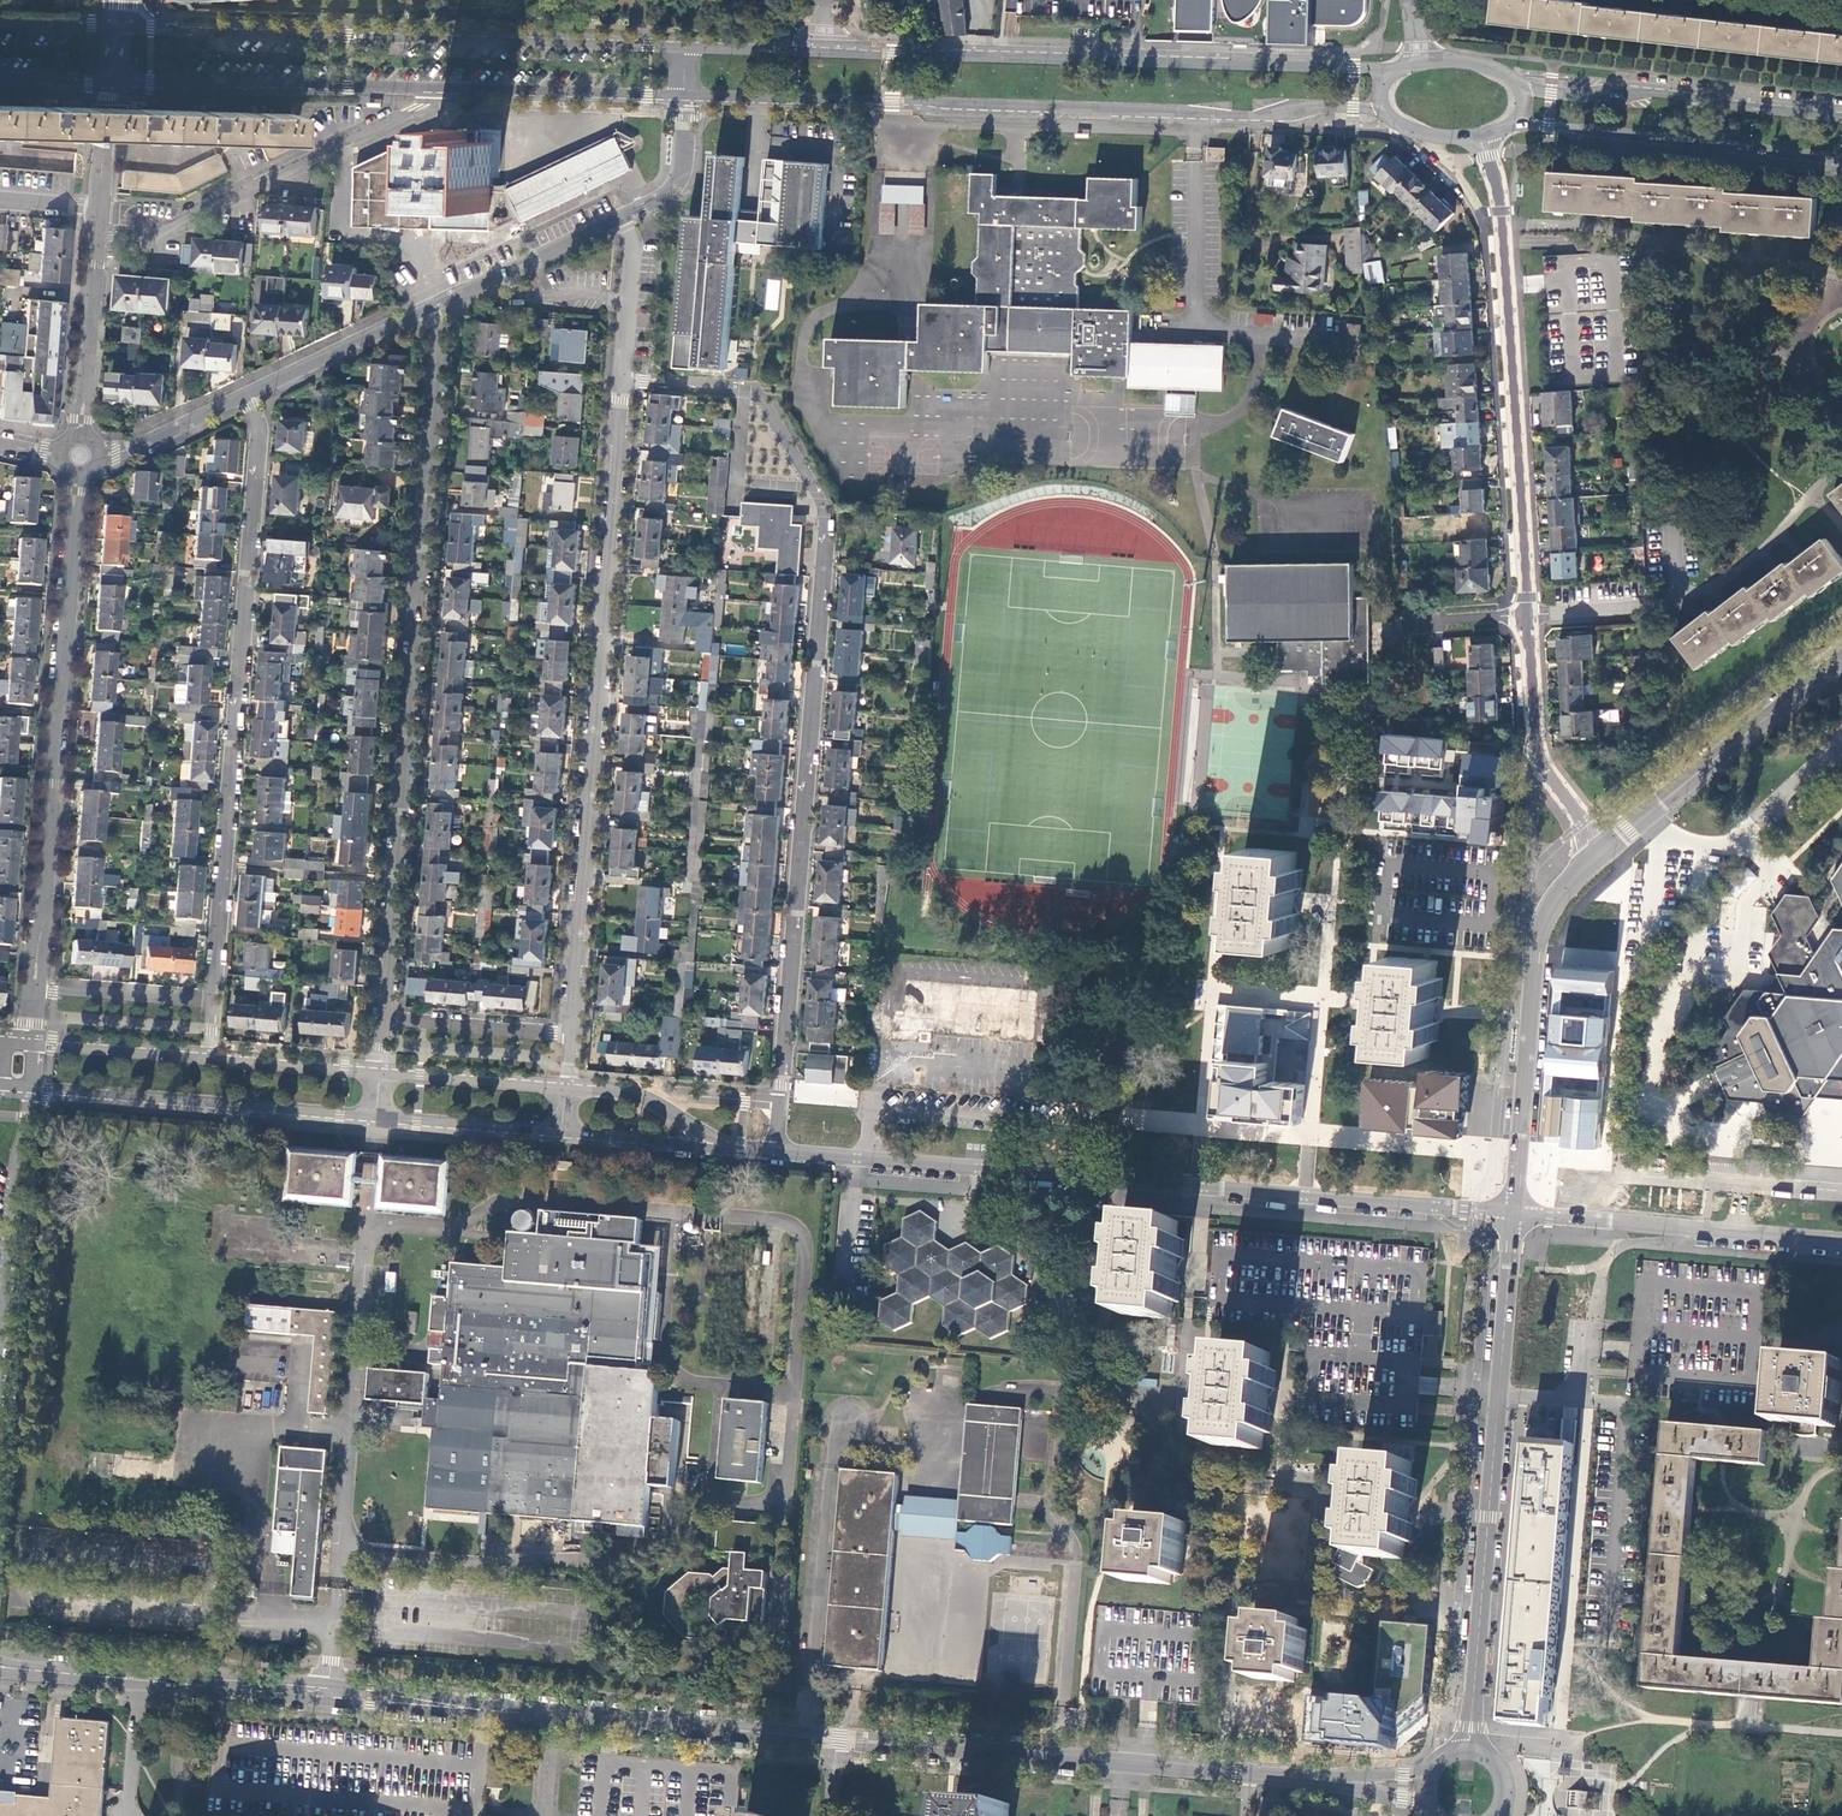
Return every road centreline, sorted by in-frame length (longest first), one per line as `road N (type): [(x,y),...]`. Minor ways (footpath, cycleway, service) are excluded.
road 1 (tertiary): [(777,1150),(1515,1211)]
road 2 (residential): [(421,310),(439,343),(386,1020)]
road 3 (secondary): [(684,99),(1255,116),(1326,104),(1382,108)]
road 4 (residential): [(623,379),(574,1035)]
road 5 (residential): [(814,486),(824,519),(824,563),(779,1104)]
road 6 (residential): [(242,393),(263,432),(213,1002)]
road 7 (secondary): [(686,48),(118,27)]
road 8 (secondary): [(1392,72),(824,52)]
road 9 (secondary): [(0,1667),(549,1714)]
road 10 (secondary): [(1468,1745),(1515,1211)]
road 11 (residential): [(34,989),(79,455)]
road 12 (secondary): [(840,1738),(1246,1772)]
road 13 (residential): [(97,243),(136,239),(197,214),(456,92)]
road 14 (residential): [(1502,225),(1528,615)]
road 15 (secondary): [(1515,1211),(1537,943),(1555,900),(1600,854)]
road 16 (tertiary): [(30,1088),(377,1118)]
road 17 (secondary): [(110,83),(456,92)]
road 18 (residential): [(1502,225),(1603,225),(1841,272)]
road 19 (secondary): [(1515,123),(1841,159)]
road 20 (residential): [(1515,1211),(1841,1241)]
road 21 (secondary): [(1841,116),(1652,92),(1520,91)]
road 22 (secondary): [(1841,663),(1600,854)]
road 23 (secondary): [(549,1714),(840,1738)]
road 24 (residential): [(0,1347),(30,1088)]
road 25 (residential): [(1528,615),(1537,754),(1600,854)]
road 26 (secondary): [(456,92),(684,99)]
road 27 (residential): [(621,219),(421,310)]
road 28 (residential): [(1841,465),(1759,554),(1696,595),(1677,590)]
road 29 (residential): [(79,455),(97,243)]
road 30 (residential): [(421,310),(242,393)]
road 31 (tertiary): [(570,1088),(381,1072)]
road 32 (tertiary): [(377,1118),(566,1134)]
road 33 (residential): [(574,1035),(386,1020)]
road 34 (residential): [(213,1002),(34,989)]
road 35 (tertiary): [(208,1058),(30,1043)]
road 36 (residential): [(242,393),(116,454),(79,455)]
road 37 (tertiary): [(730,1148),(641,1094),(570,1088)]
road 38 (tertiary): [(381,1072),(208,1058)]
road 39 (residential): [(745,390),(738,481),(814,486)]
road 40 (tertiary): [(566,1134),(730,1148)]
road 41 (residential): [(621,219),(633,244),(623,379)]
road 42 (residential): [(1677,590),(1664,605),(1528,615)]
road 43 (residential): [(684,99),(679,178),(621,219)]
road 44 (secondary): [(824,52),(686,48)]
road 45 (residential): [(99,208),(110,83)]
road 46 (residential): [(623,379),(745,390)]
road 47 (residential): [(745,390),(761,400),(814,486)]

